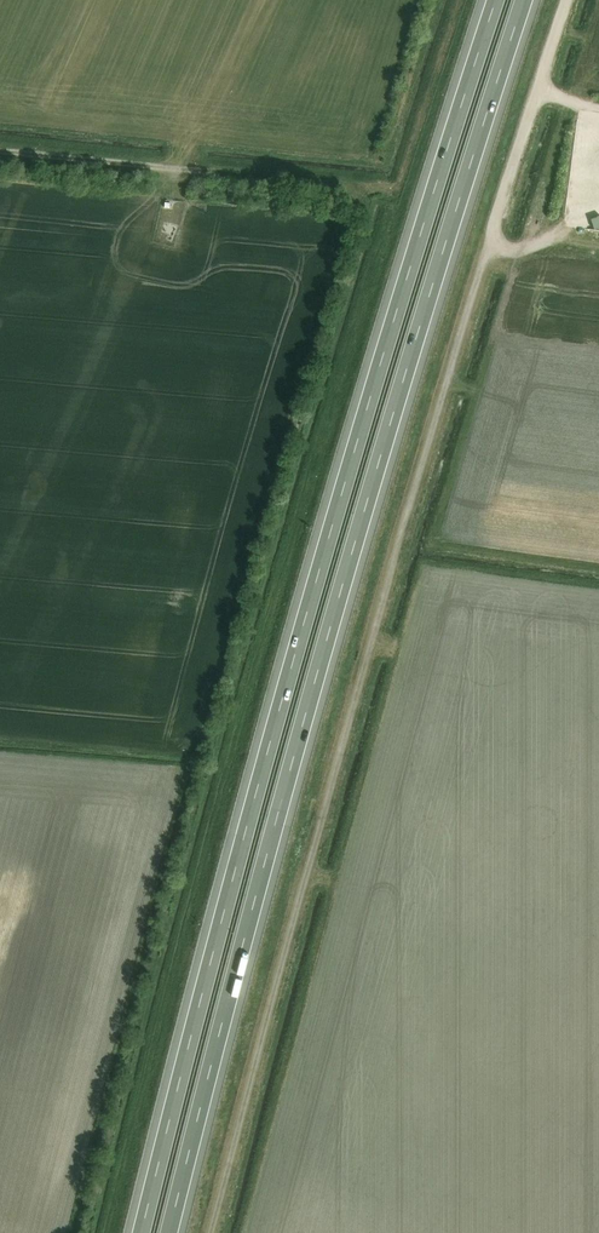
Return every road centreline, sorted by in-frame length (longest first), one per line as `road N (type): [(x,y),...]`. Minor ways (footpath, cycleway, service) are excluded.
road 1 (track): [(570,0),(390,593),(213,1232)]
road 2 (motorway): [(170,1232),(340,593),(526,0)]
road 3 (motorway): [(499,0),(318,578),(144,1232)]
road 4 (track): [(208,174),(0,152)]

